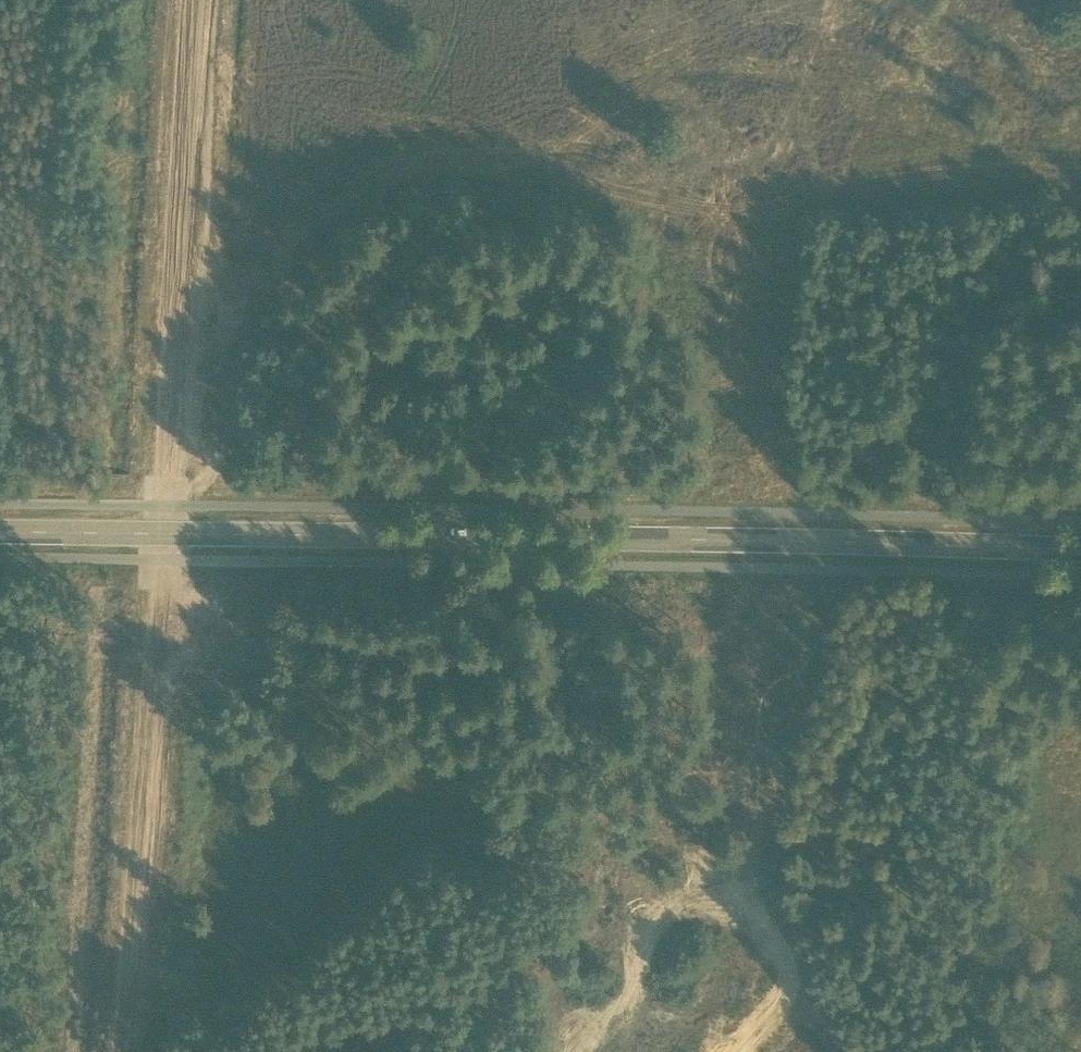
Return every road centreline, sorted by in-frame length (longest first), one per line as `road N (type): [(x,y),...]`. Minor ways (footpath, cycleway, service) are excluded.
road 1 (secondary): [(1080,561),(0,537)]
road 2 (track): [(205,0),(162,584)]
road 3 (track): [(128,1051),(162,584)]

